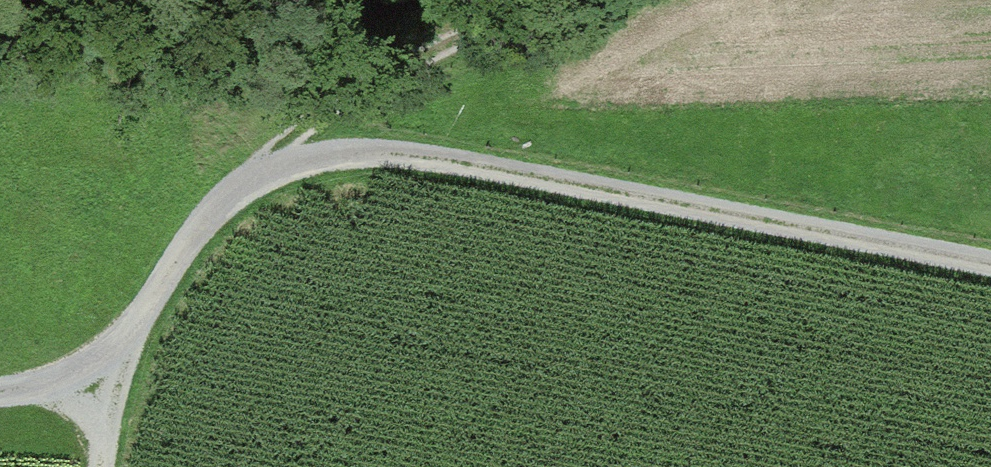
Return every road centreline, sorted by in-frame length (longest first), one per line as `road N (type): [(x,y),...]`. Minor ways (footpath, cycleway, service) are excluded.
road 1 (track): [(0,394),(48,392),(116,363),(217,212),(336,162),(458,165),(990,262)]
road 2 (track): [(217,212),(302,141),(555,0)]

